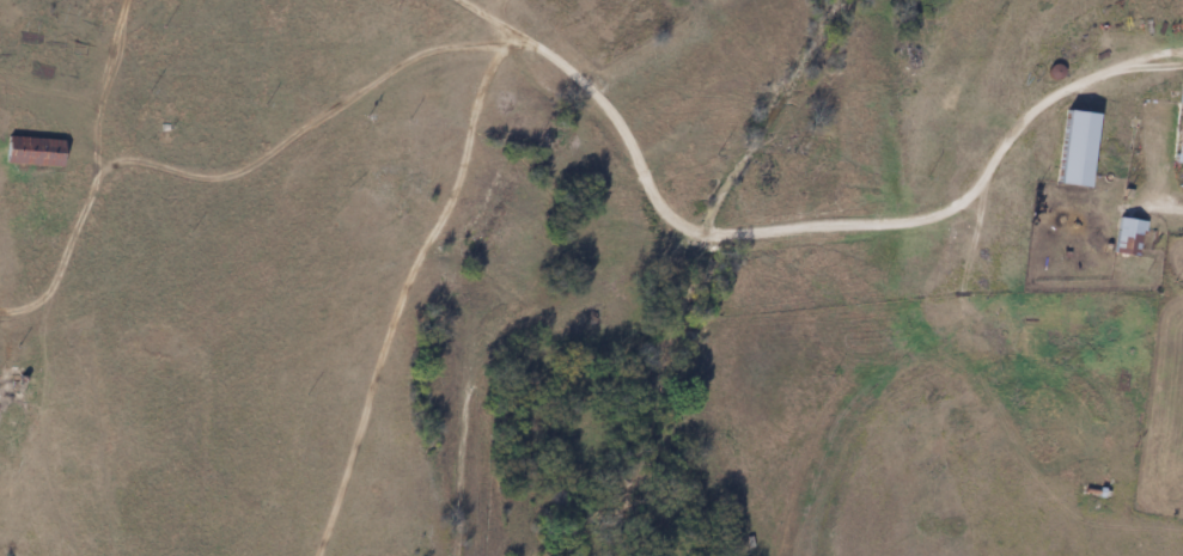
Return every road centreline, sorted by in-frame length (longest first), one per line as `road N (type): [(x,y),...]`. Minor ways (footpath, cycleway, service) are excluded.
road 1 (track): [(321,555),(341,475),(451,187),(522,36)]
road 2 (track): [(714,238),(931,221),(982,182),(1025,118),(1061,88),(1114,72),(1182,65)]
road 3 (track): [(455,0),(583,81),(616,122),(650,197),(695,237)]

